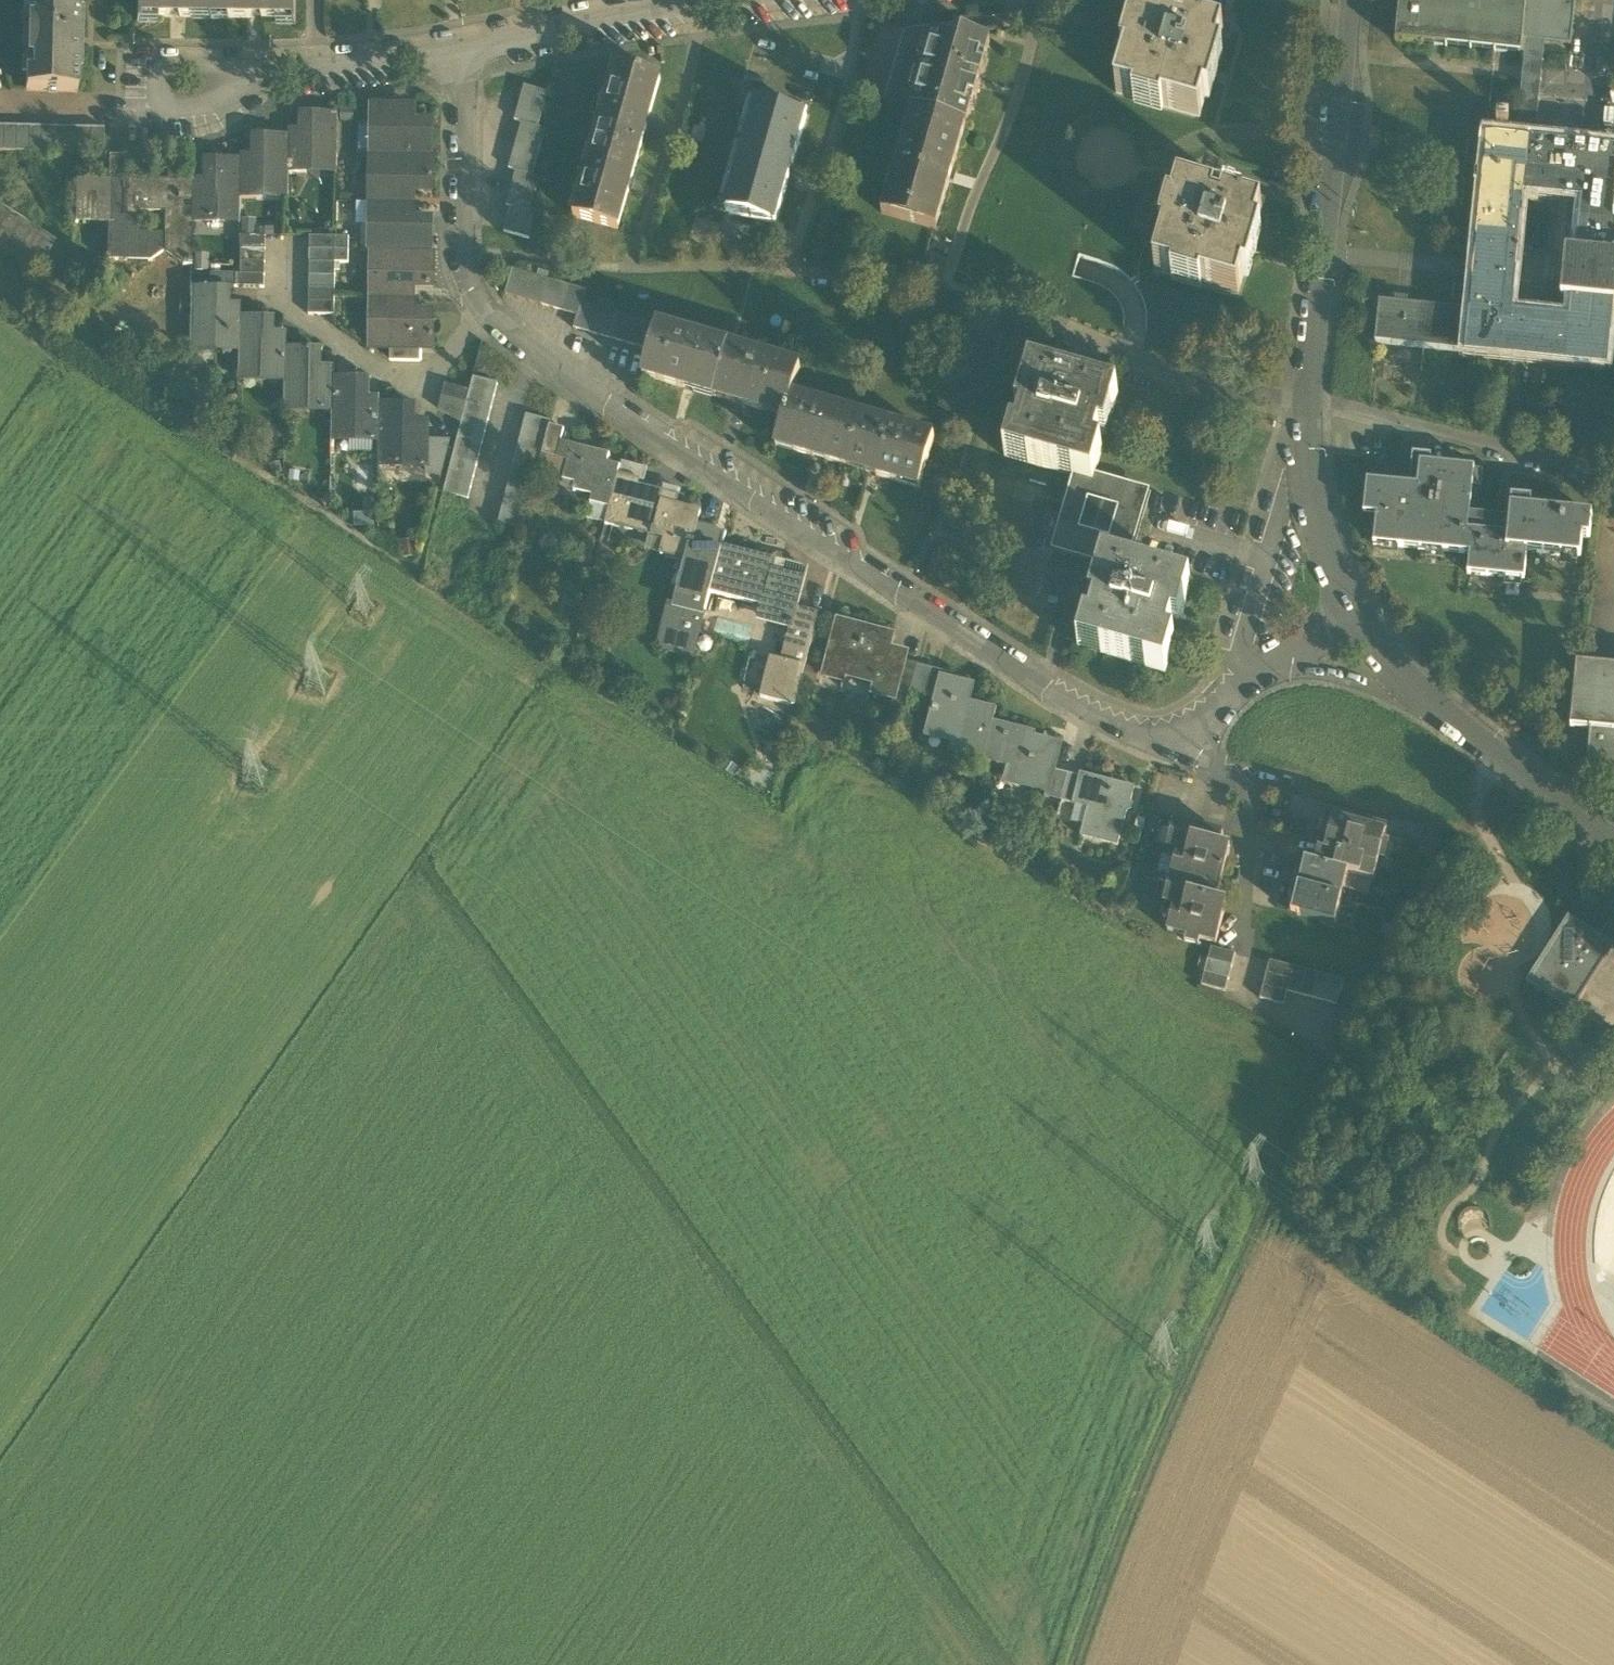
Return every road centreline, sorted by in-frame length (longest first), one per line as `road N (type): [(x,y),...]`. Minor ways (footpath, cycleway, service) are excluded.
road 1 (residential): [(483,306),(536,352),(1062,702),(1131,734),(1184,734),(1223,703)]
road 2 (residential): [(1347,0),(1298,460)]
road 3 (residential): [(1351,610),(1412,696),(1613,844)]
road 4 (residential): [(461,57),(135,69)]
road 5 (residential): [(739,0),(461,57)]
road 6 (residential): [(483,306),(425,380),(399,380),(295,314),(287,291)]
road 7 (unclassified): [(1298,460),(1223,703)]
road 8 (residential): [(461,57),(467,250),(483,306)]
road 9 (track): [(1318,1042),(1340,1057),(1263,1216)]
road 10 (residential): [(1298,460),(1351,610)]
road 11 (residential): [(1223,703),(1351,610)]

